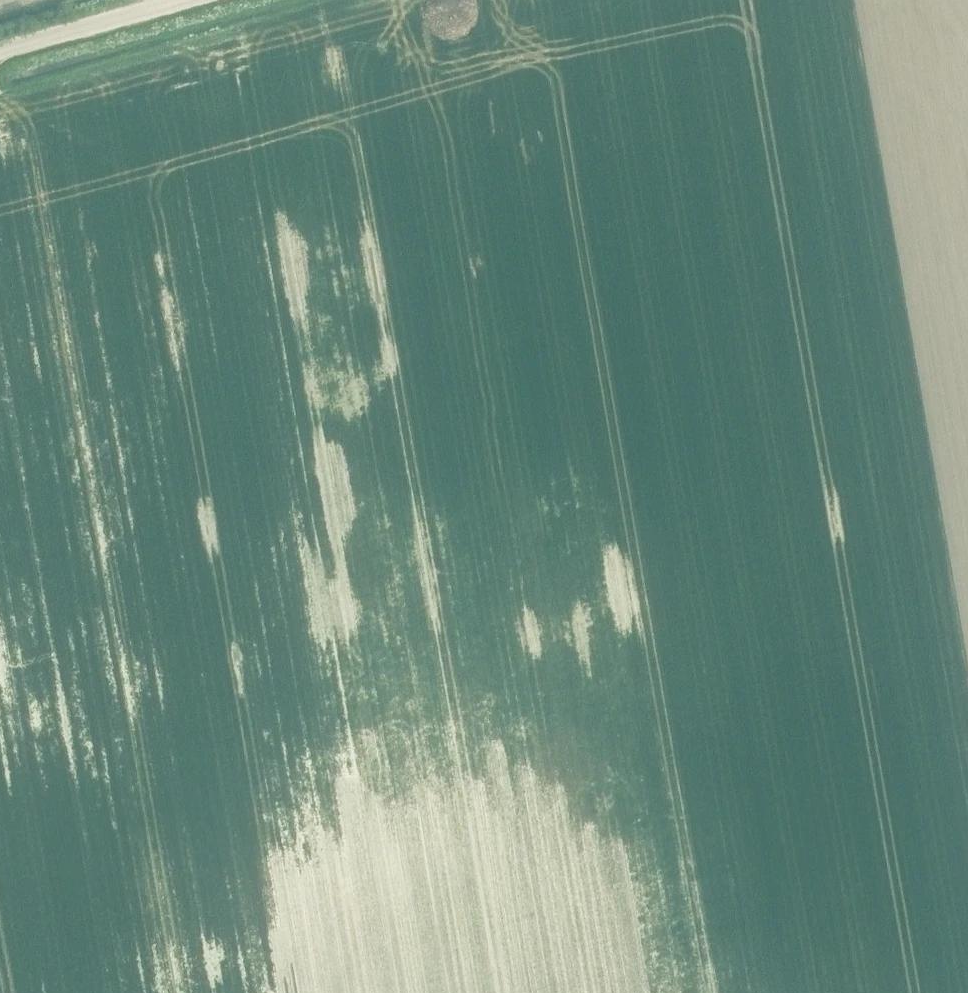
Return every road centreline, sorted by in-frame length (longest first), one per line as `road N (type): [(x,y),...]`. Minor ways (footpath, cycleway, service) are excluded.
road 1 (unclassified): [(0,47),(176,0)]

